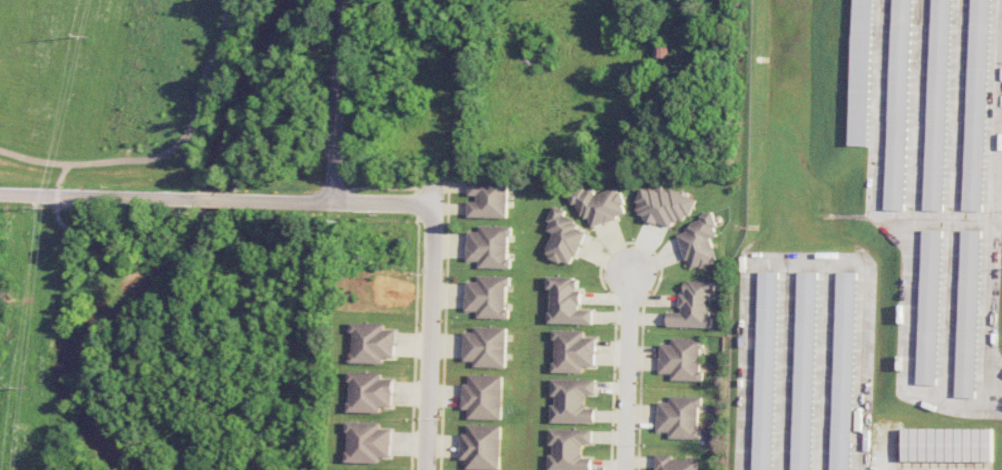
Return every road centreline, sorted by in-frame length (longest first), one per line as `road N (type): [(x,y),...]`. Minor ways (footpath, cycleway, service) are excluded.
road 1 (residential): [(336,203),(0,192)]
road 2 (residential): [(434,176),(425,469)]
road 3 (residential): [(345,0),(336,203)]
road 4 (residential): [(626,469),(632,268)]

